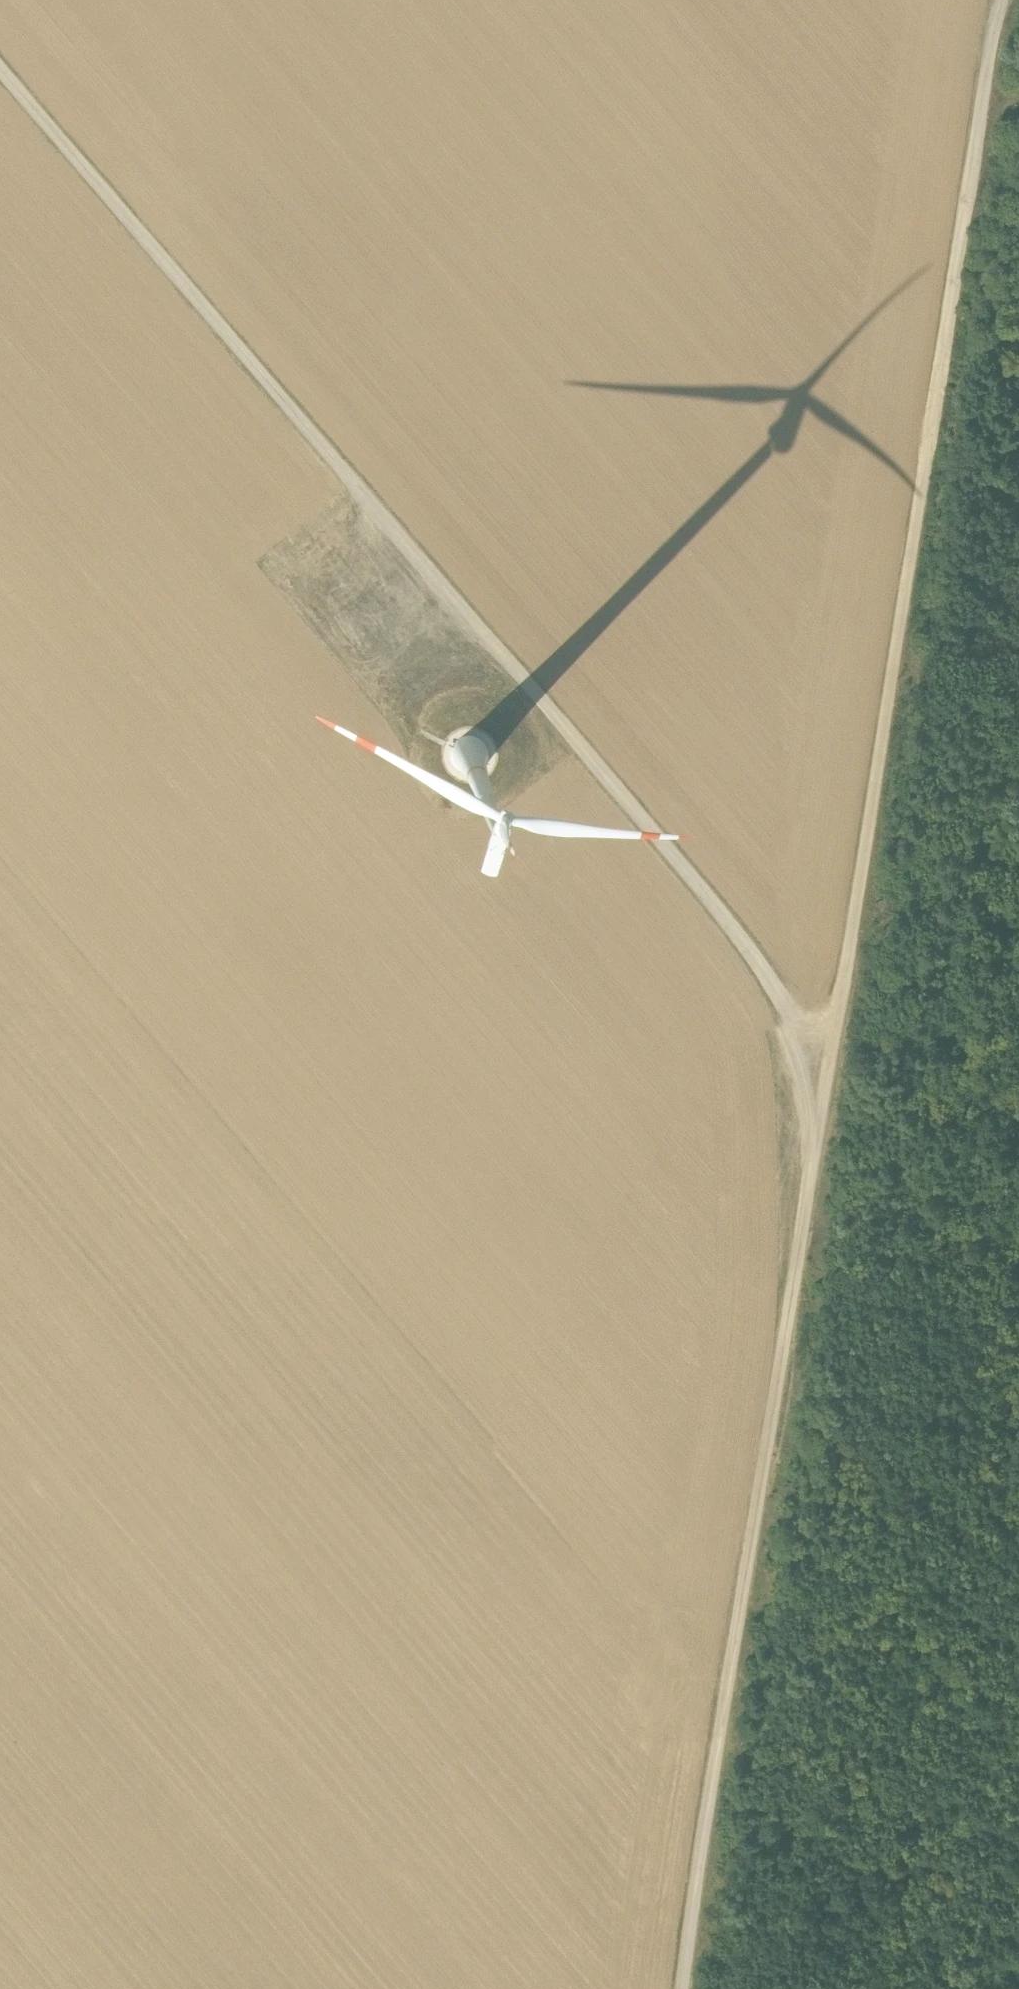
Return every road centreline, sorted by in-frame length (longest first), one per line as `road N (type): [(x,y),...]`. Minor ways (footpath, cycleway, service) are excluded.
road 1 (track): [(1001,0),(689,1988)]

